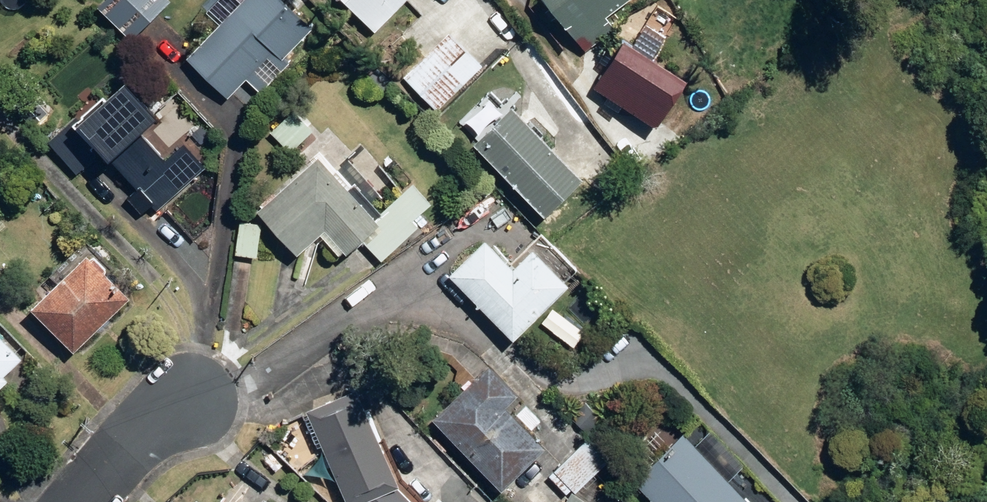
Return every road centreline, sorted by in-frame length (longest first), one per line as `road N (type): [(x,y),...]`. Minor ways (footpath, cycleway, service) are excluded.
road 1 (residential): [(190,402),(111,465),(80,501)]

